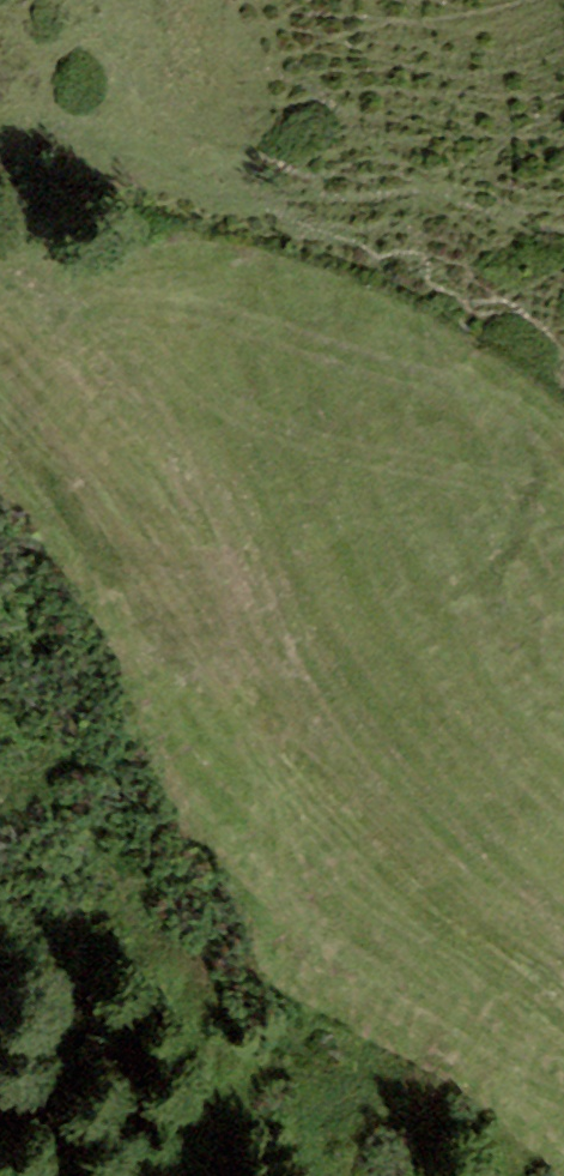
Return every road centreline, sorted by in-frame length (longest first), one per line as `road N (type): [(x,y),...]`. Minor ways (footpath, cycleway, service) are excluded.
road 1 (track): [(563,1005),(477,936),(291,749),(220,519),(205,321),(152,211)]
road 2 (track): [(60,191),(17,278),(11,386),(89,527),(191,648),(291,749)]

